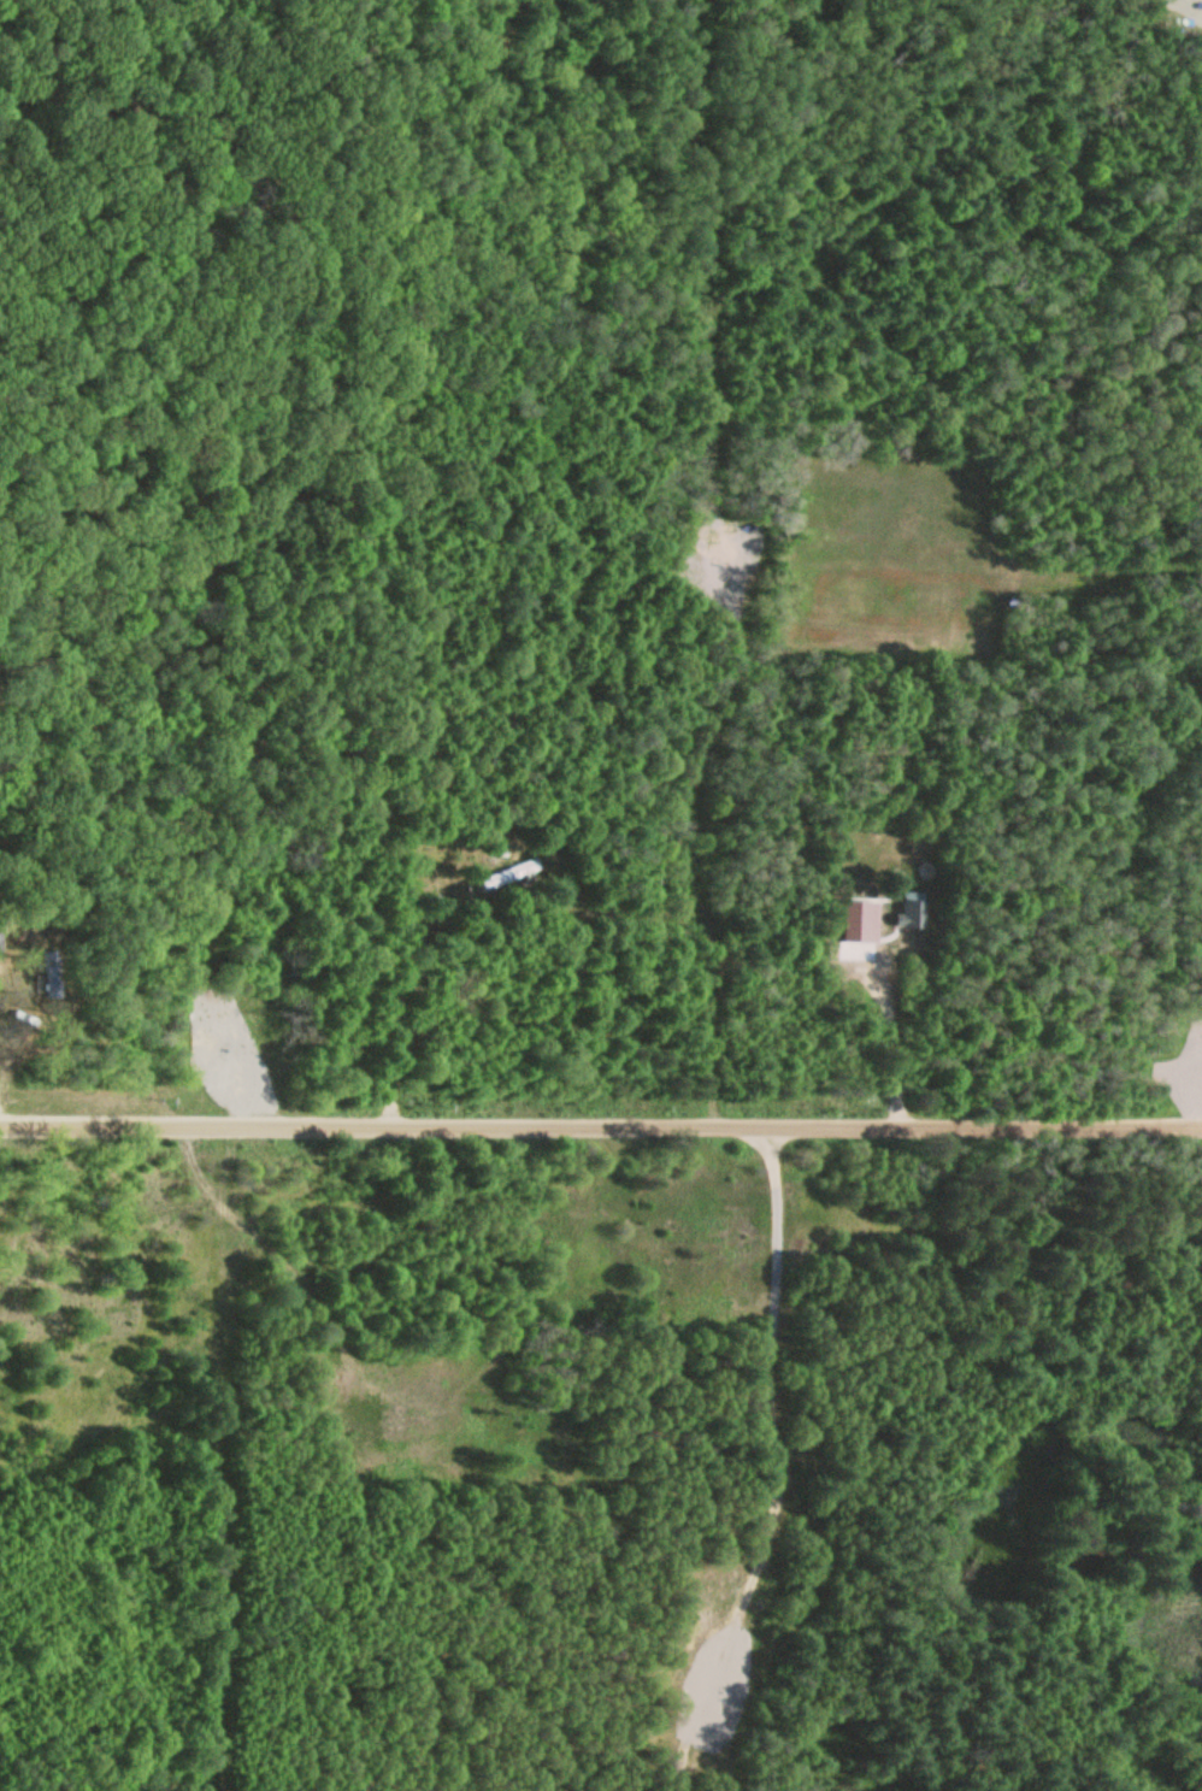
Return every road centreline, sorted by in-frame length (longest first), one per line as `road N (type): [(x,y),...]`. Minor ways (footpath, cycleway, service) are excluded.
road 1 (residential): [(0,1126),(709,1133),(1201,1126)]
road 2 (track): [(0,1323),(46,1248),(214,1185)]

